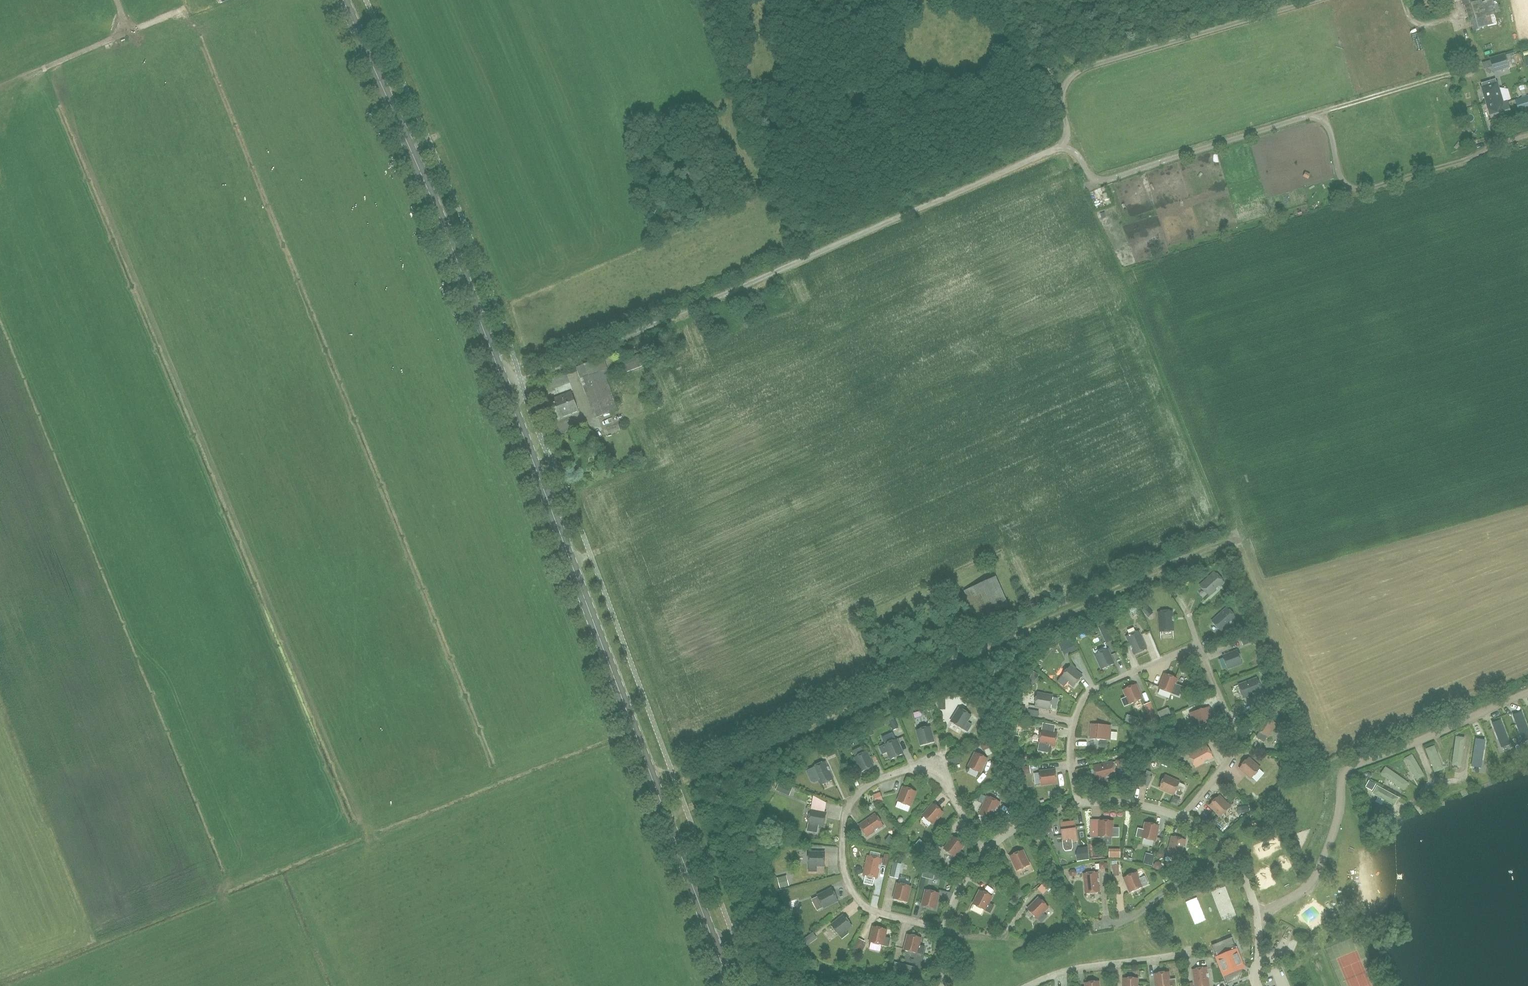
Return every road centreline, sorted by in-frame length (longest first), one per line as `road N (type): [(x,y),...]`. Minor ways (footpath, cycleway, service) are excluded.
road 1 (secondary): [(731,985),(445,228),(343,0)]
road 2 (track): [(1229,543),(677,782)]
road 3 (track): [(1016,612),(1019,618),(672,769),(647,765)]
road 4 (track): [(46,67),(185,9)]

